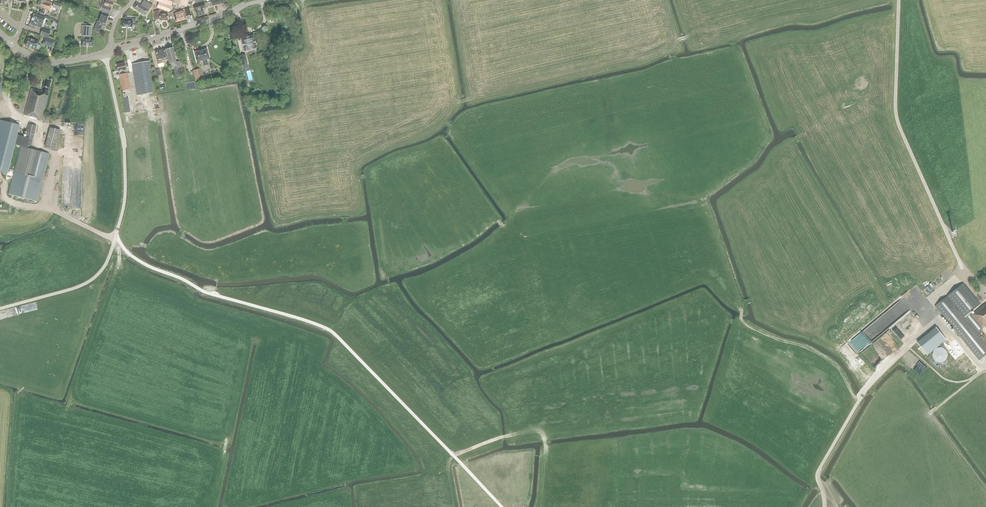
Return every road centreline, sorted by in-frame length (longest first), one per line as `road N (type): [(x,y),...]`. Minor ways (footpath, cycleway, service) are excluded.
road 1 (track): [(824,506),(819,469),(868,385),(937,320)]
road 2 (track): [(454,456),(537,430),(546,450),(539,506)]
road 3 (tertiary): [(265,0),(113,51)]
road 4 (track): [(929,413),(983,370),(937,320)]

